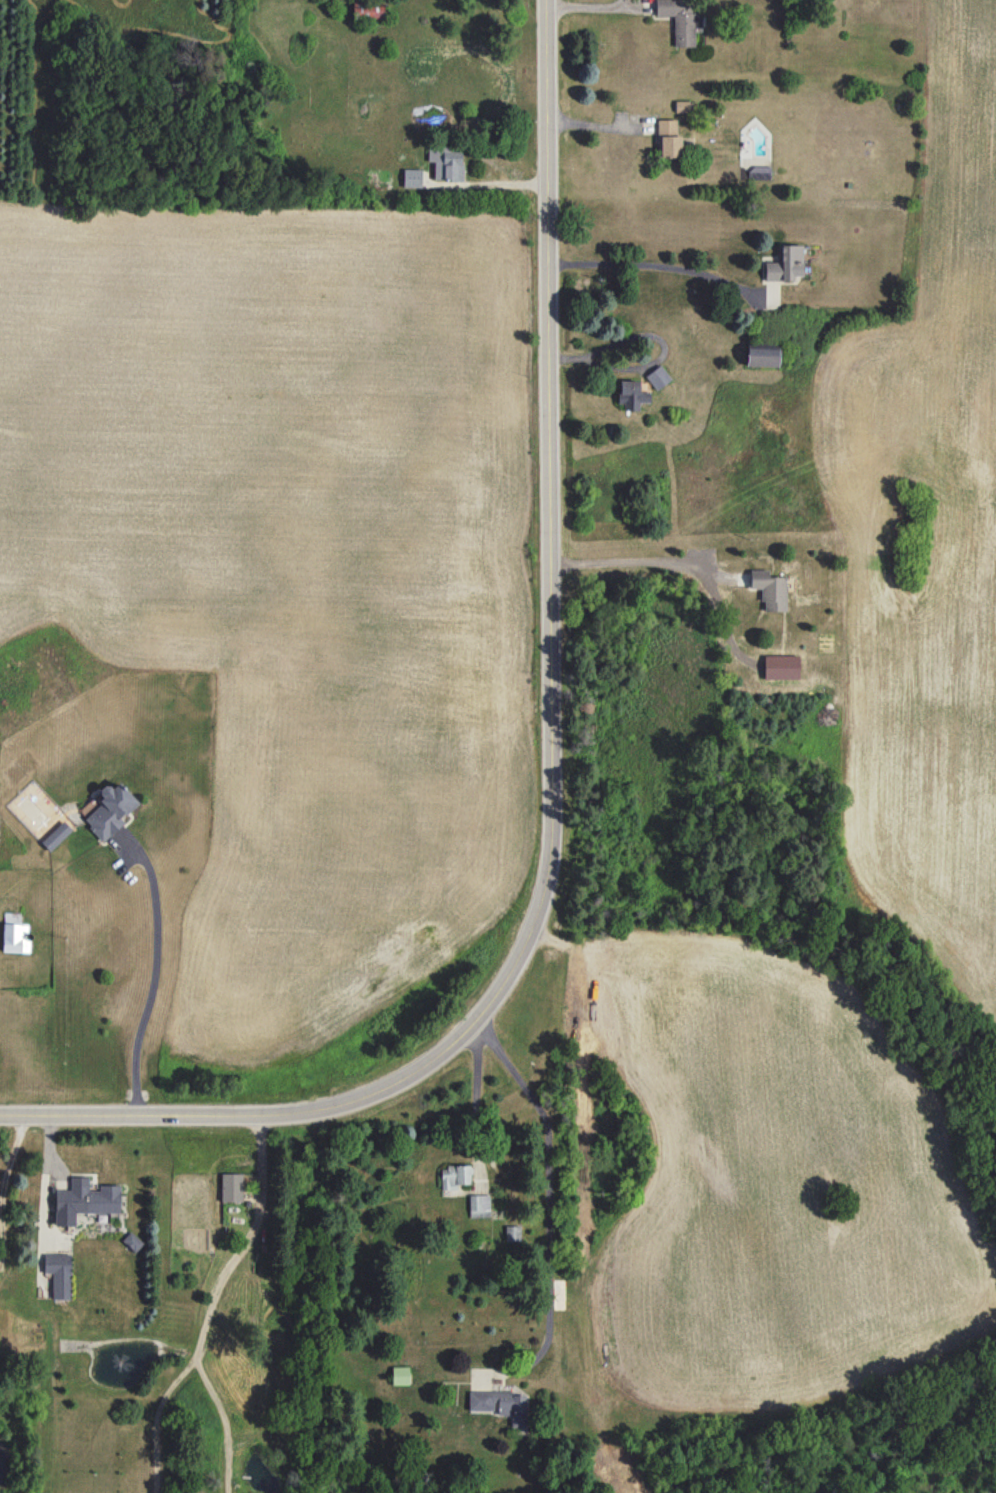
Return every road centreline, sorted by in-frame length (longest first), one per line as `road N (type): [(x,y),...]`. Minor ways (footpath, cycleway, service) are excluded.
road 1 (residential): [(0,1116),(286,1117),(392,1083),(446,1052),(490,1008),(540,914),(554,567),(550,0)]

